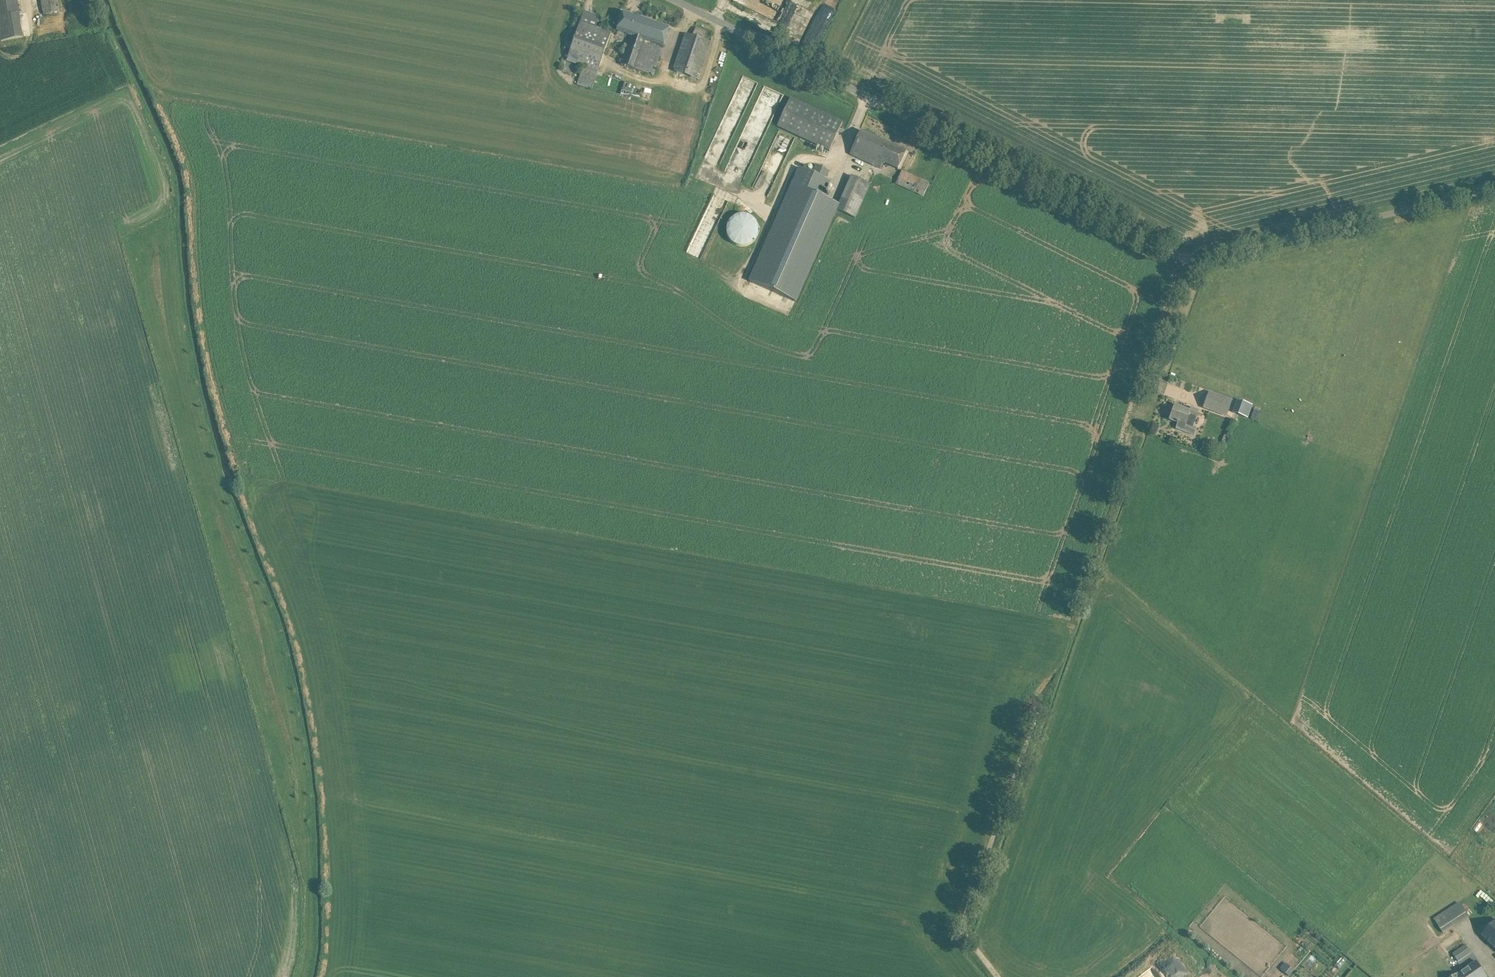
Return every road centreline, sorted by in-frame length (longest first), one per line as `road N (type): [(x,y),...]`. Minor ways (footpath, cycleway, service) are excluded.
road 1 (unclassified): [(1494,188),(1212,253),(1170,249),(661,0)]
road 2 (track): [(1045,686),(963,928),(995,976)]
road 3 (track): [(722,3),(796,39),(809,37),(833,0)]

